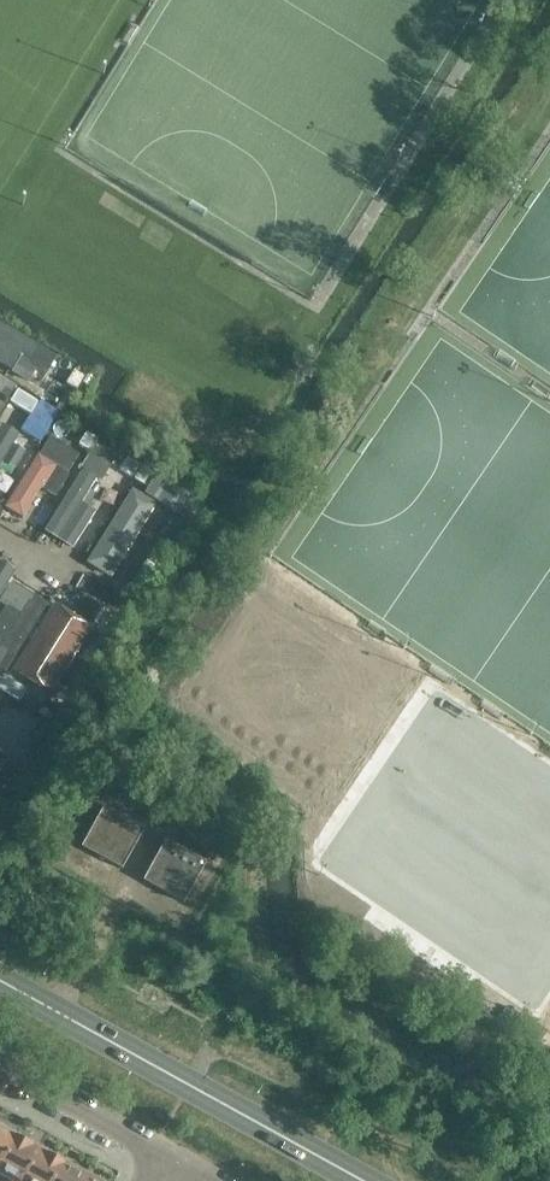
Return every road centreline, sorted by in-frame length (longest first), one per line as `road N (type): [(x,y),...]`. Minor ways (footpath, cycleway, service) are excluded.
road 1 (primary): [(364,1180),(0,980)]
road 2 (residential): [(0,1068),(168,1161)]

